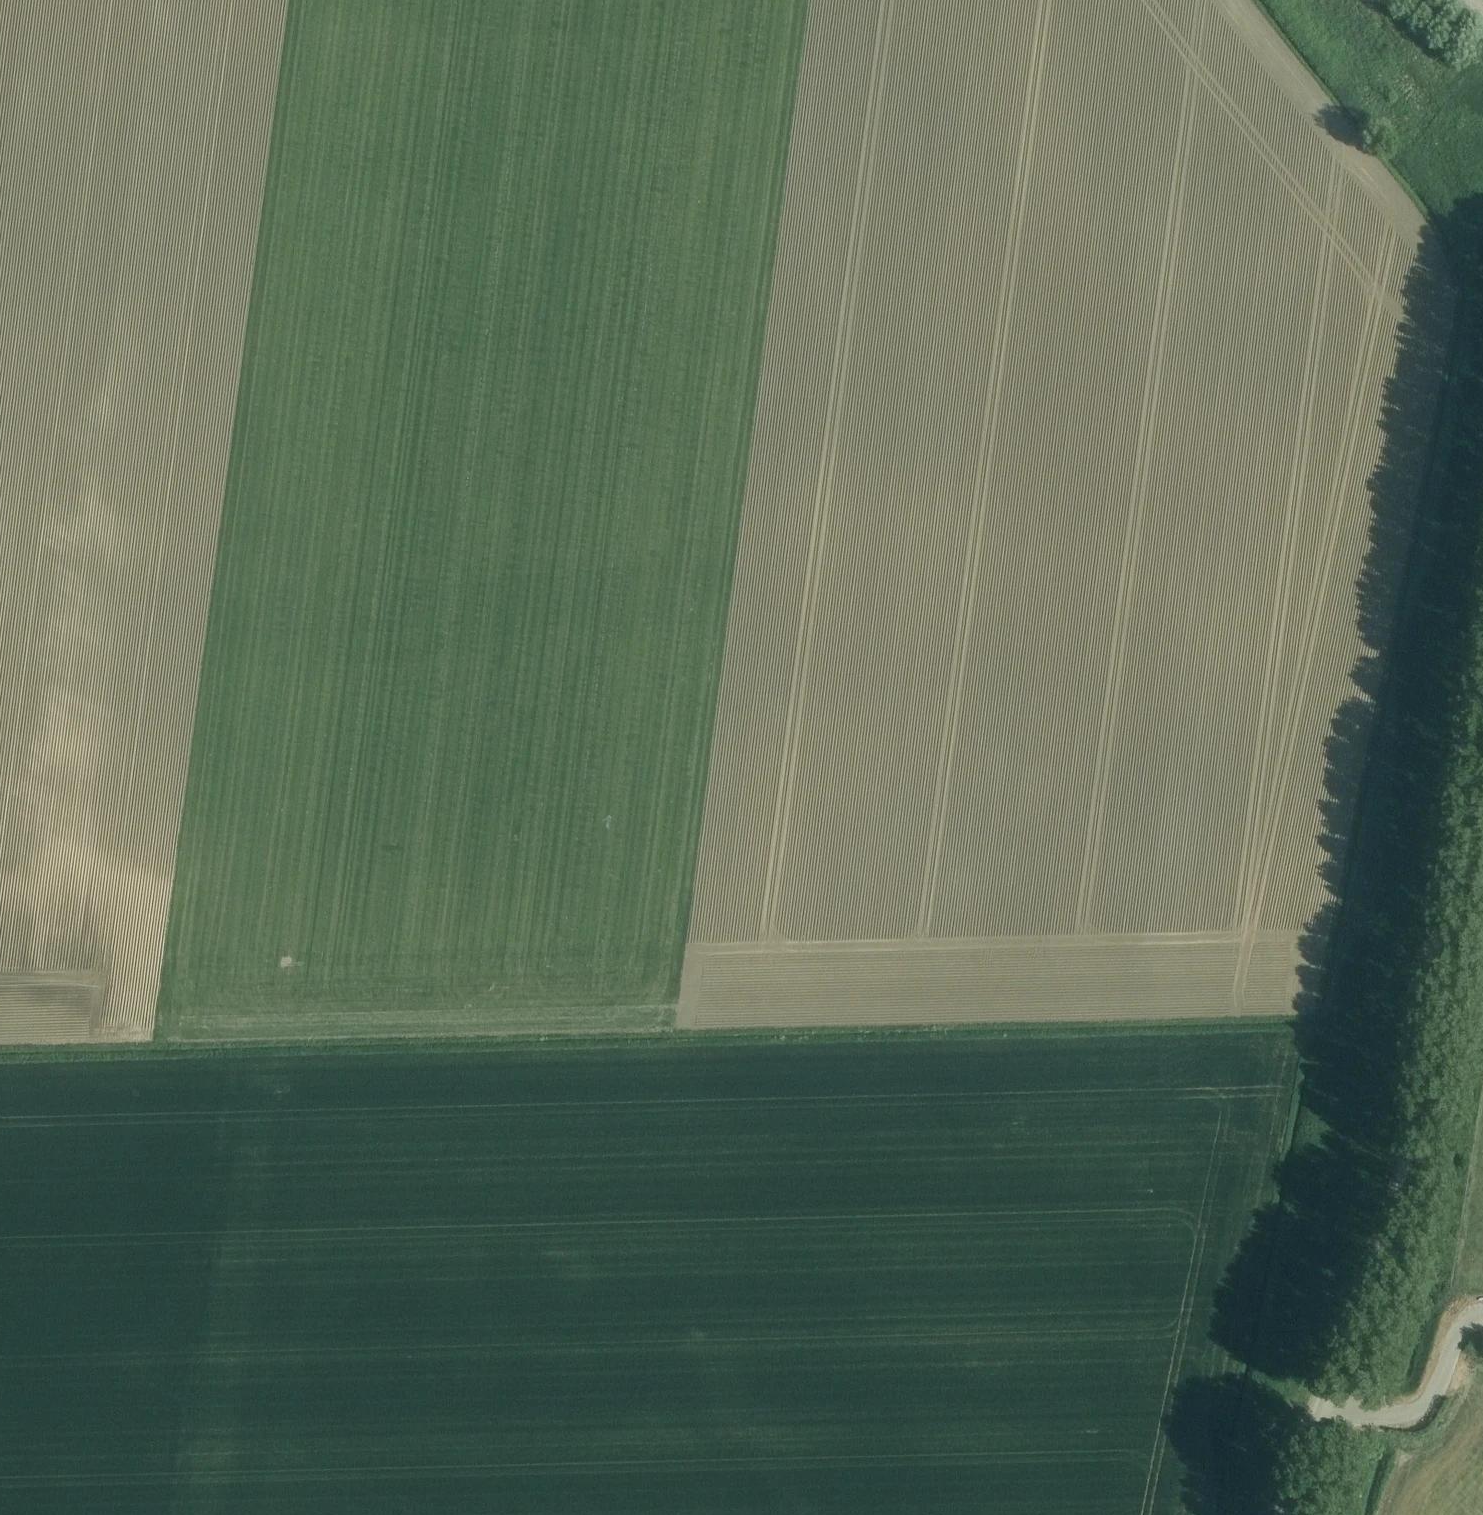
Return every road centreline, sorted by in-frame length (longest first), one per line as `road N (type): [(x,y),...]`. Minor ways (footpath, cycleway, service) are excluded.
road 1 (unclassified): [(1279,1514),(1390,1214),(1482,614)]

